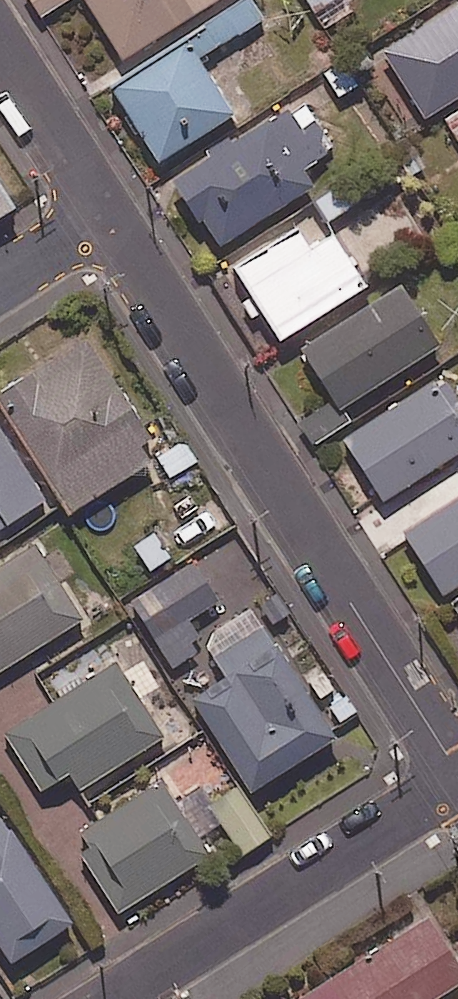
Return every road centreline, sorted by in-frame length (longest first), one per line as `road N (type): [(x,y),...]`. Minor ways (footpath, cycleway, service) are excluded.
road 1 (residential): [(457,773),(113,211)]
road 2 (residential): [(457,781),(114,998)]
road 3 (residential): [(113,211),(0,38)]
road 4 (residential): [(0,283),(113,211)]

